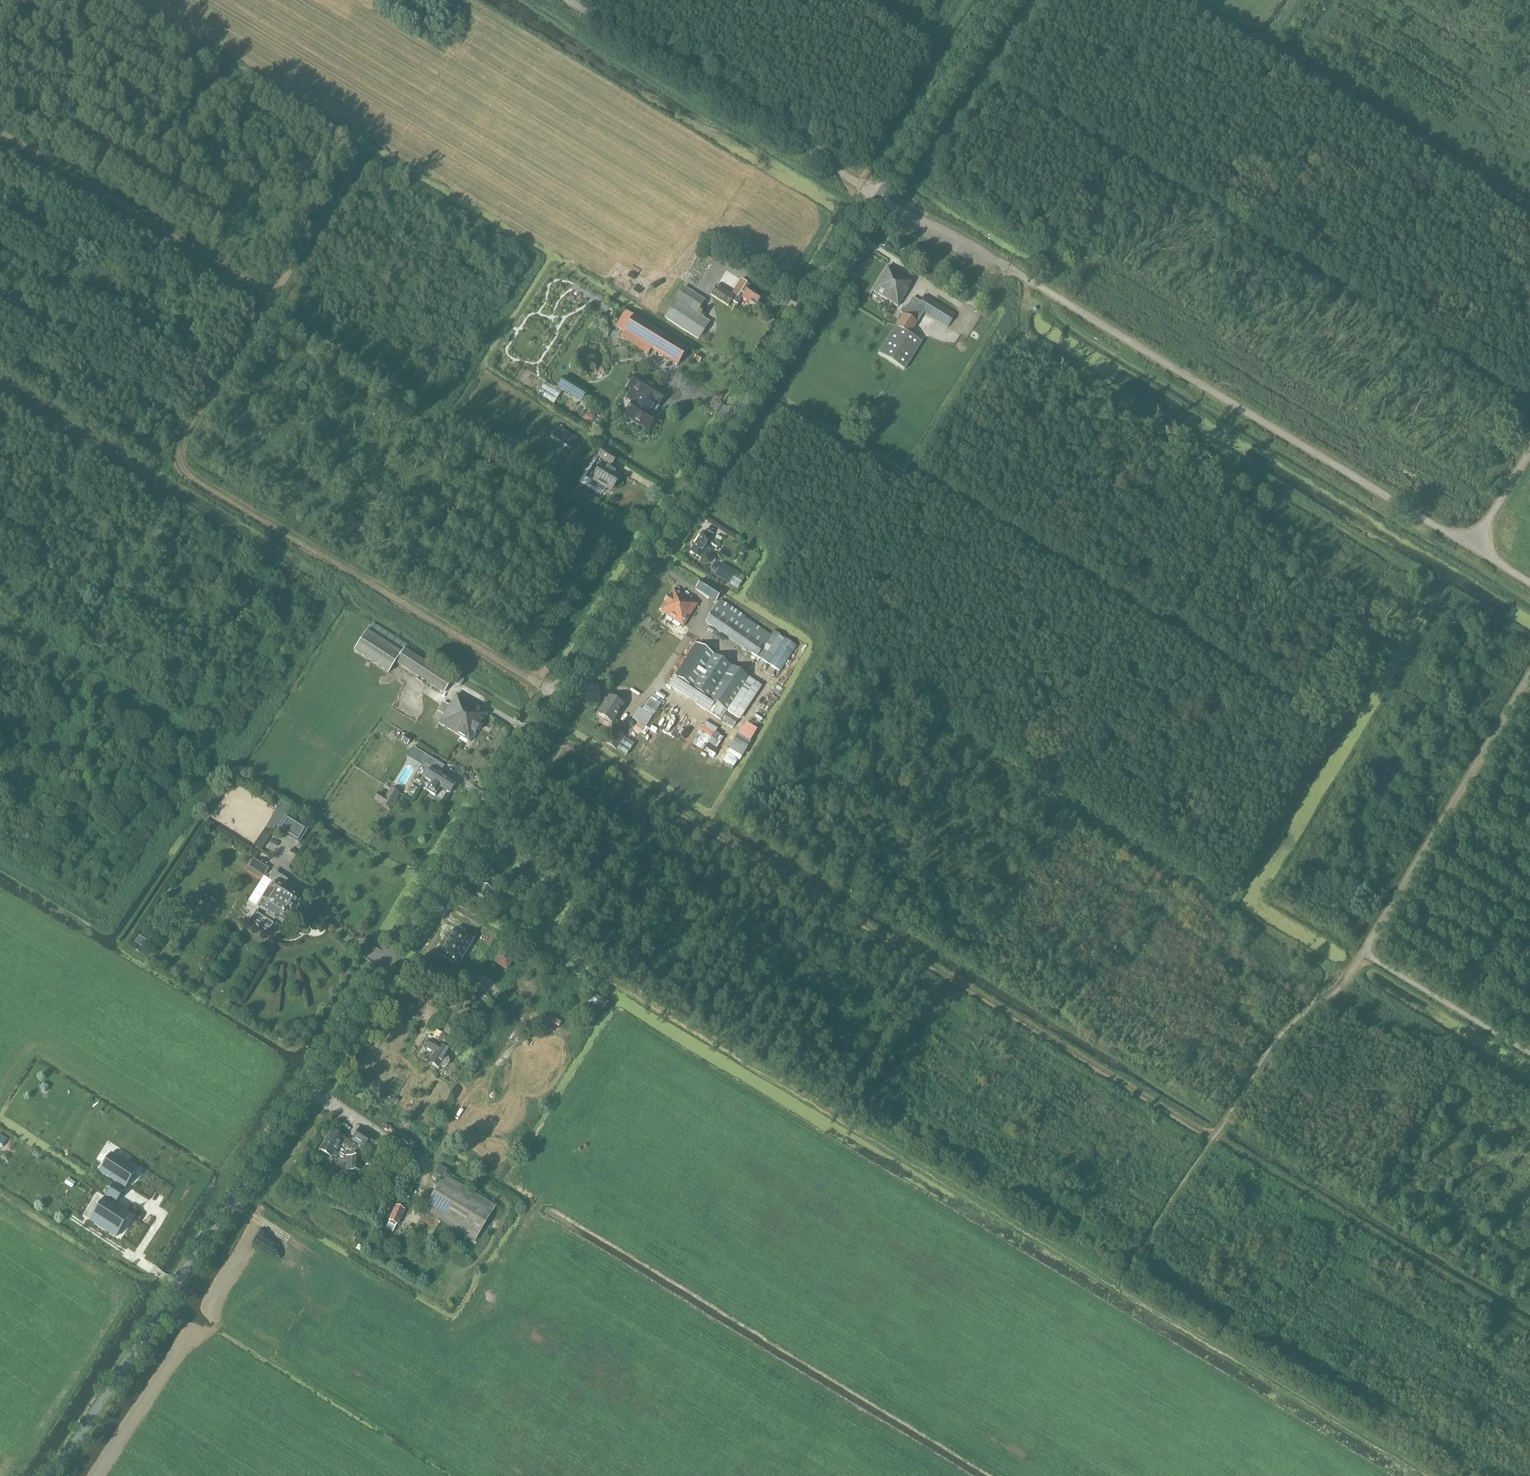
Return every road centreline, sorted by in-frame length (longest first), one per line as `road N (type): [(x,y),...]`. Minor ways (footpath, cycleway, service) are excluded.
road 1 (unclassified): [(53,1475),(882,198)]
road 2 (track): [(1529,606),(1066,324),(1050,292)]
road 3 (unclassified): [(882,198),(1010,0)]
road 4 (unclassified): [(882,198),(1008,266)]

